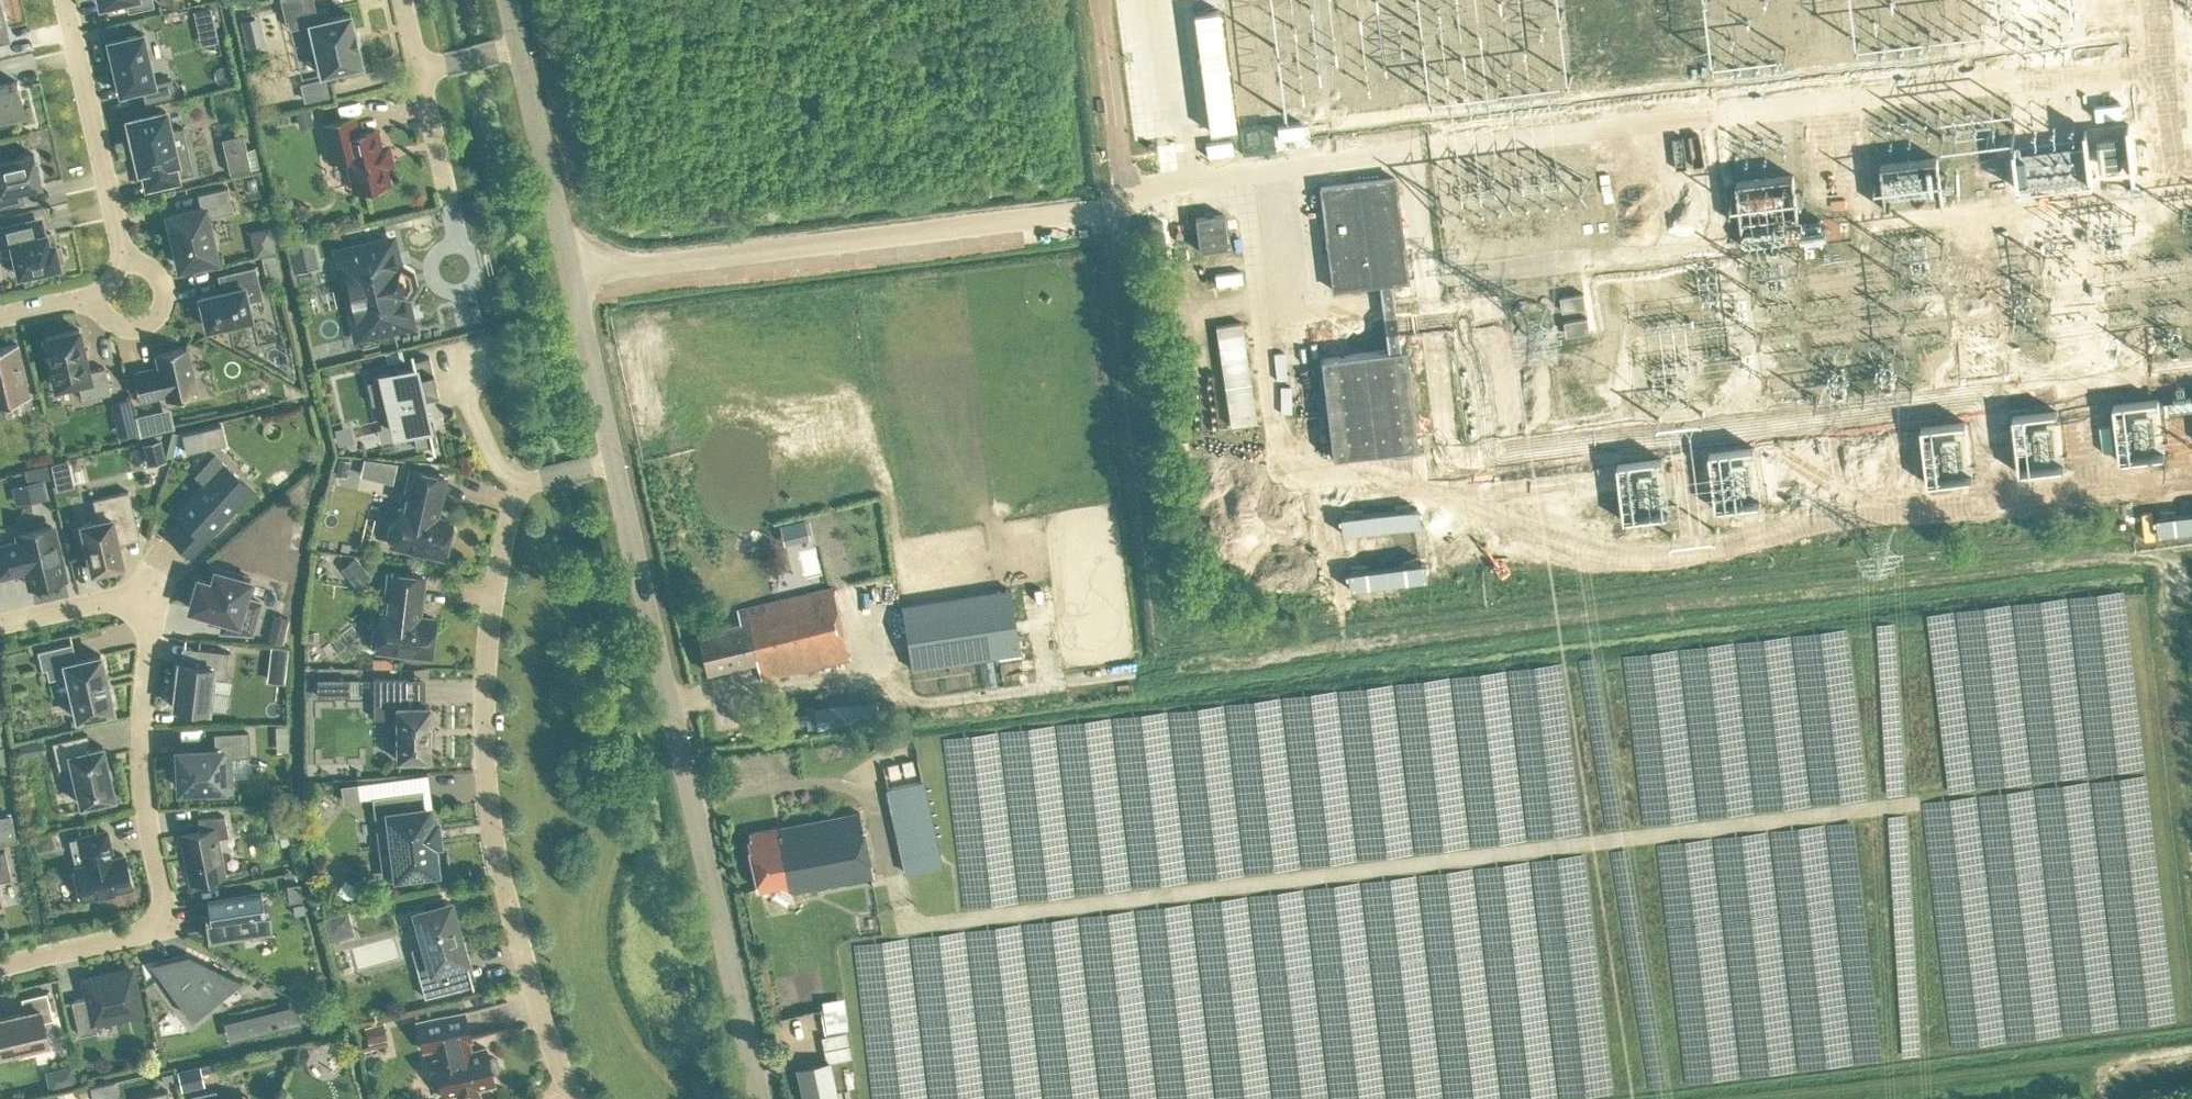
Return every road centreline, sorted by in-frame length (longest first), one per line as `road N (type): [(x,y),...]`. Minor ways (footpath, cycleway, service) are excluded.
road 1 (track): [(1911,804),(909,924),(867,794),(848,785),(796,782),(690,800)]
road 2 (residential): [(576,1098),(552,1049),(502,885),(482,701),(493,586),(511,503),(529,482),(611,462)]
road 3 (residential): [(611,462),(760,1098)]
road 4 (residential): [(135,612),(149,644),(141,760),(164,907),(139,933),(0,965)]
road 5 (residential): [(519,45),(611,462)]
road 6 (residential): [(122,261),(64,0)]
road 7 (residential): [(96,294),(102,314),(120,327),(141,326),(158,312),(163,291),(153,272),(122,261)]
road 8 (residential): [(0,623),(105,599),(135,612)]
road 9 (residential): [(450,203),(419,69)]

